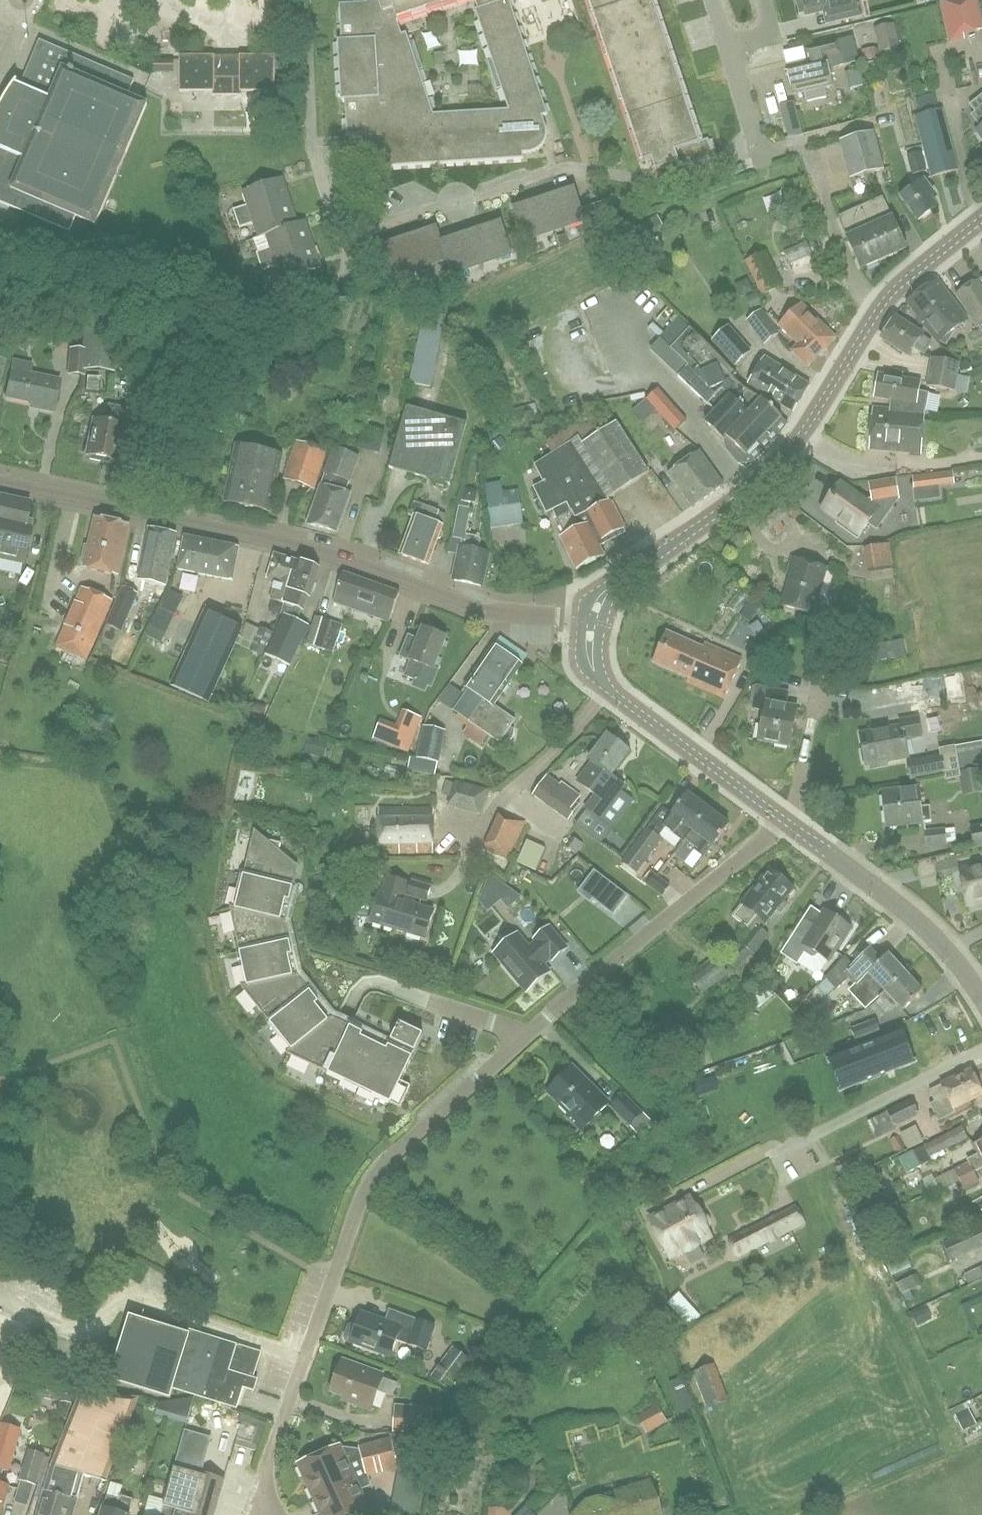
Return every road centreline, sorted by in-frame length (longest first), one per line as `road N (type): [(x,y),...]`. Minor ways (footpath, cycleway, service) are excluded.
road 1 (residential): [(305,1357),(360,1204),(384,1163),(525,1034),(785,821)]
road 2 (residential): [(760,149),(660,182),(564,168),(380,224),(336,221),(312,152),(306,0)]
road 3 (residential): [(0,481),(322,553),(474,610),(590,622)]
road 4 (tertiary): [(590,622),(594,605),(618,582),(760,482),(797,441),(892,294),(981,219)]
road 5 (residential): [(305,1357),(138,1299),(73,1330),(0,1301)]
road 6 (tertiary): [(785,821),(611,691),(595,672),(590,622)]
road 7 (tertiary): [(981,997),(914,918),(785,821)]
road 8 (residential): [(255,1503),(305,1357)]

